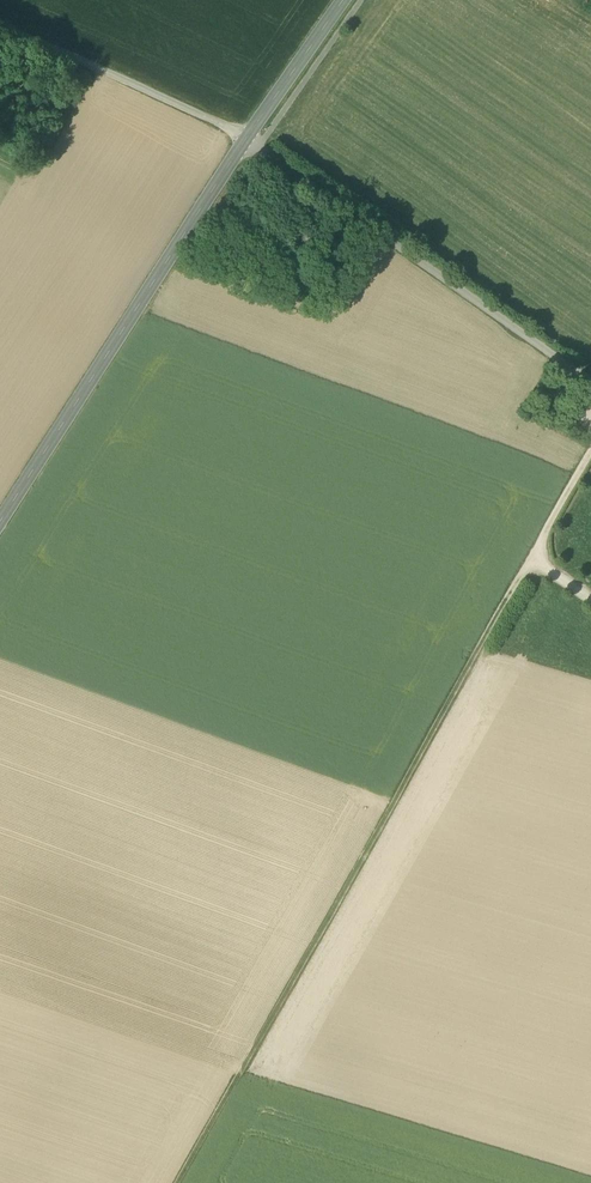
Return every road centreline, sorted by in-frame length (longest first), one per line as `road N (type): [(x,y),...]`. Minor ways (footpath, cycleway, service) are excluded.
road 1 (track): [(590,455),(182,1182)]
road 2 (secondary): [(345,0),(0,525)]
road 3 (track): [(259,152),(590,384)]

